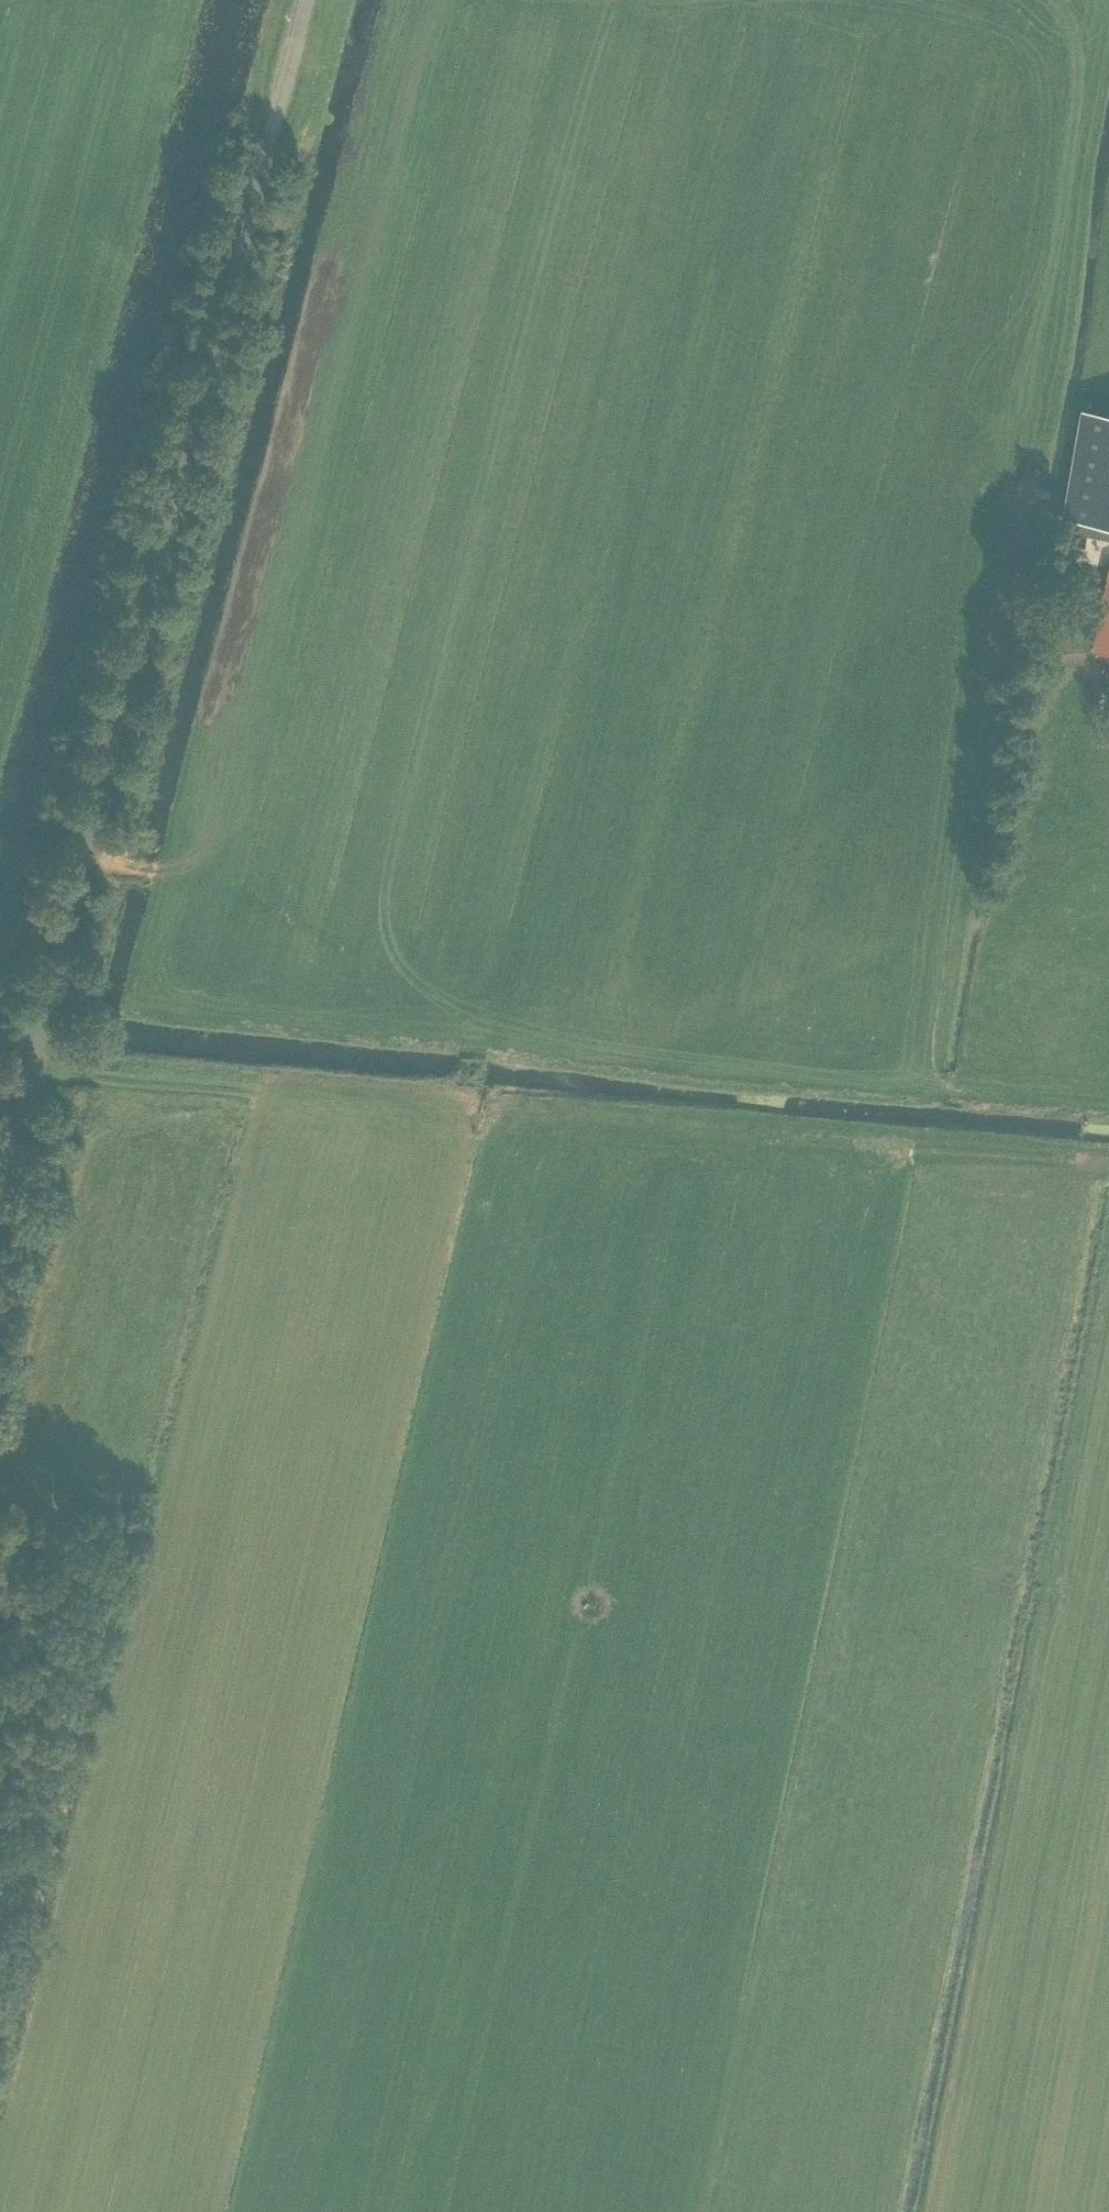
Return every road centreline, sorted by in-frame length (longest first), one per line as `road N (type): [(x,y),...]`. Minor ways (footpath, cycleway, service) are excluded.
road 1 (unclassified): [(302,0),(0,1184)]

